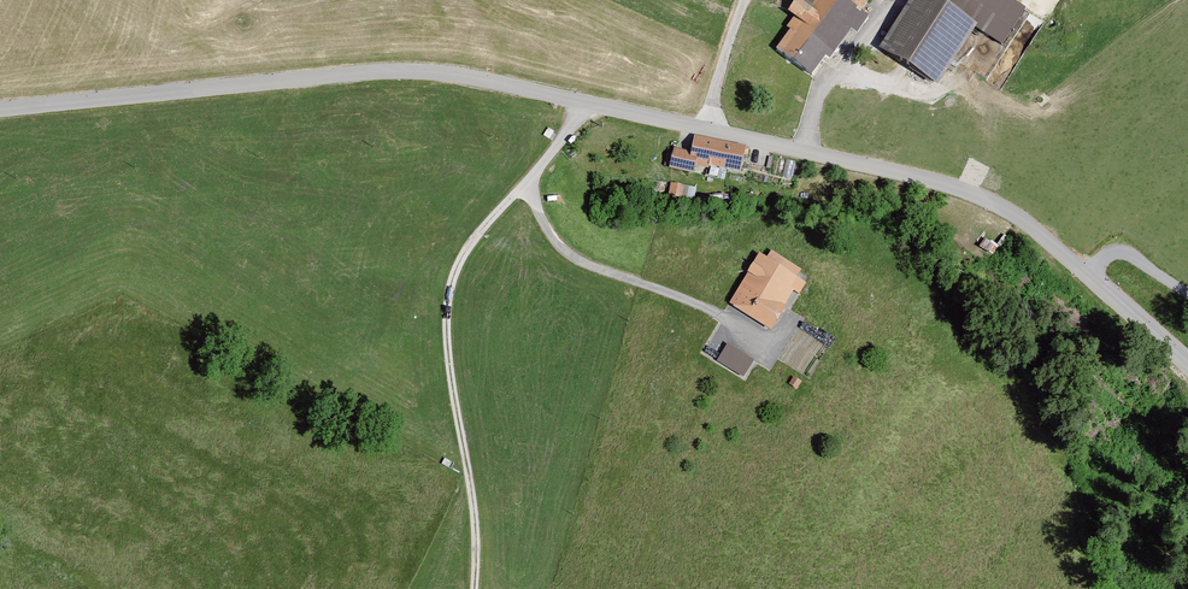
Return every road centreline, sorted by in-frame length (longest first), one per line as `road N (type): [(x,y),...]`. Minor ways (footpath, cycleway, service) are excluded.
road 1 (unclassified): [(587,103),(462,75),(378,71),(0,111)]
road 2 (unclassified): [(1087,275),(1019,218),(966,191),(587,103)]
road 3 (track): [(475,588),(478,548),(450,368),(450,291),(473,241),(530,188)]
road 4 (residential): [(587,103),(530,188),(551,235),(579,260),(749,329)]
road 5 (unclassified): [(1187,366),(1087,275)]
road 6 (residential): [(1187,293),(1124,254),(1087,275)]

